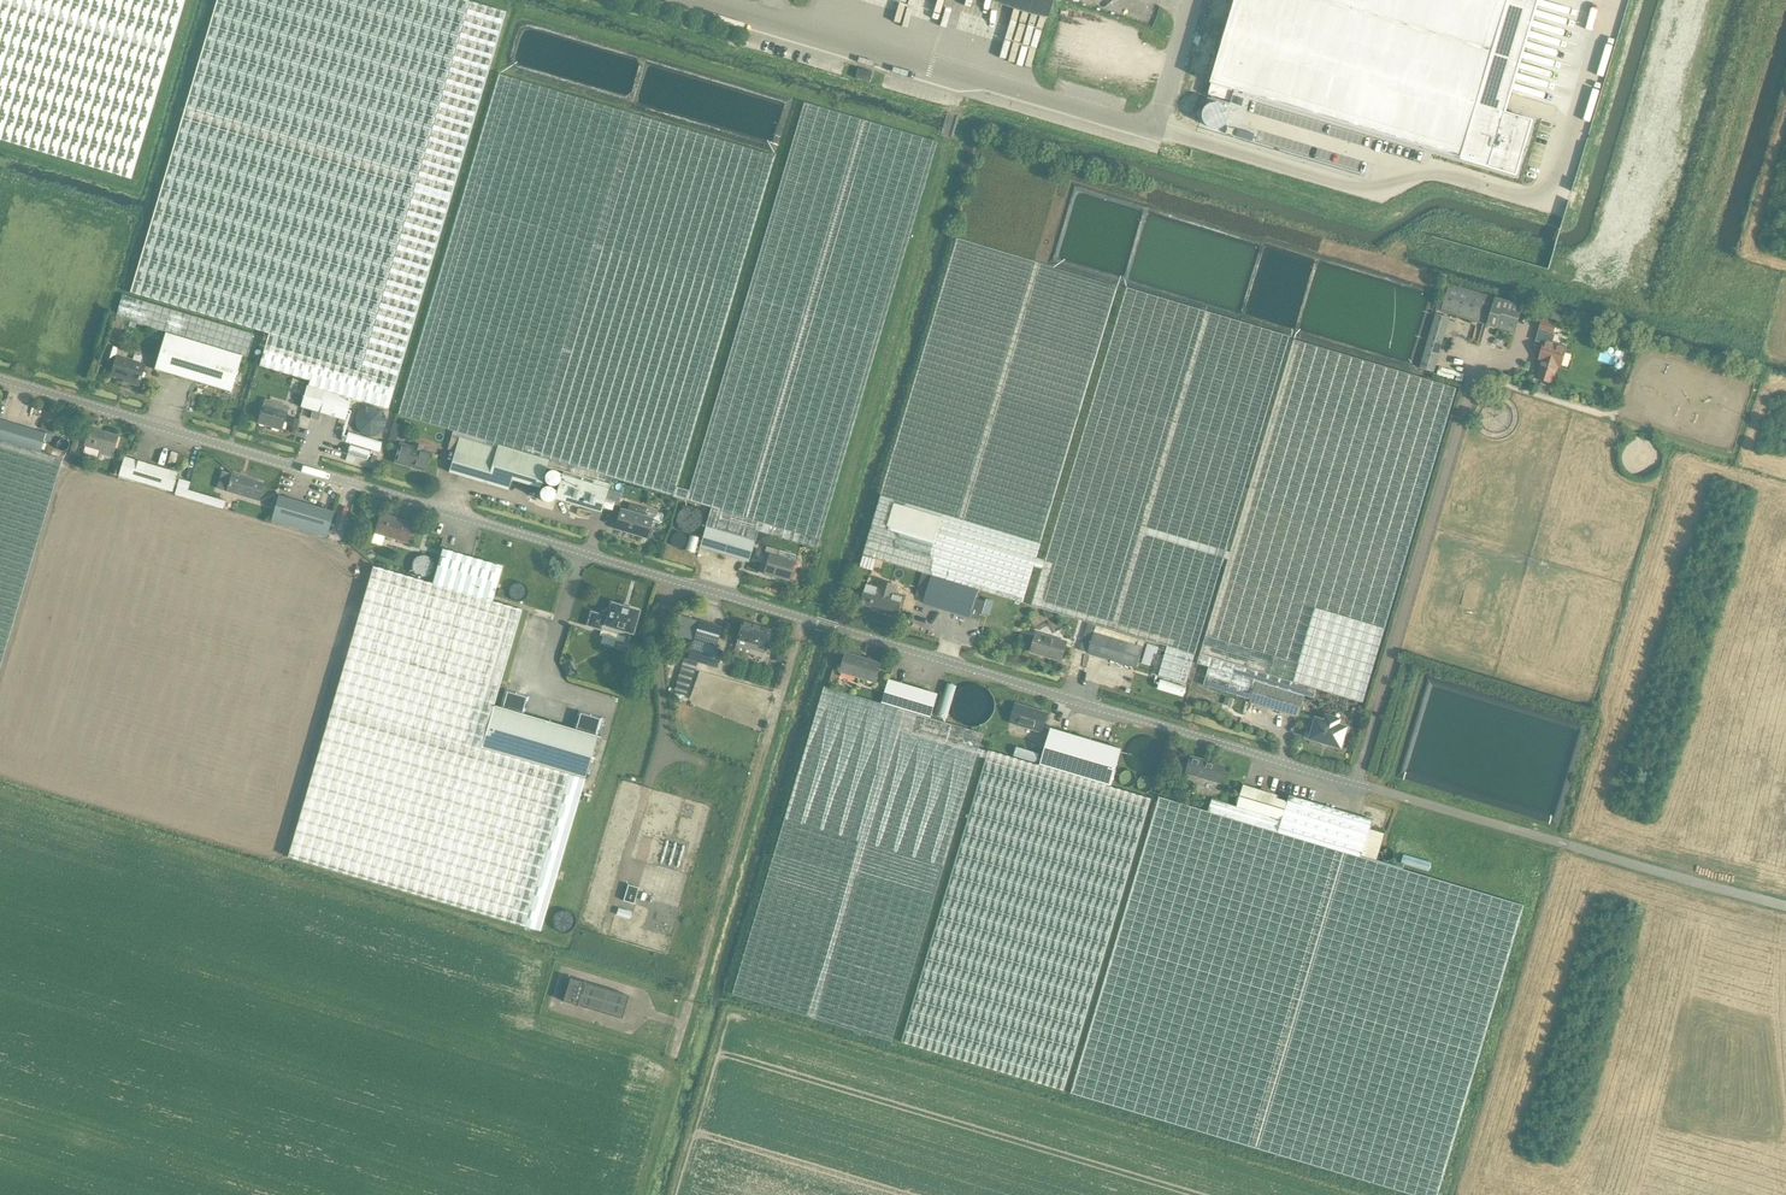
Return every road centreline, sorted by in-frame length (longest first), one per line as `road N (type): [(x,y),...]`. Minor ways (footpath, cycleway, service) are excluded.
road 1 (unclassified): [(1357,787),(0,378)]

